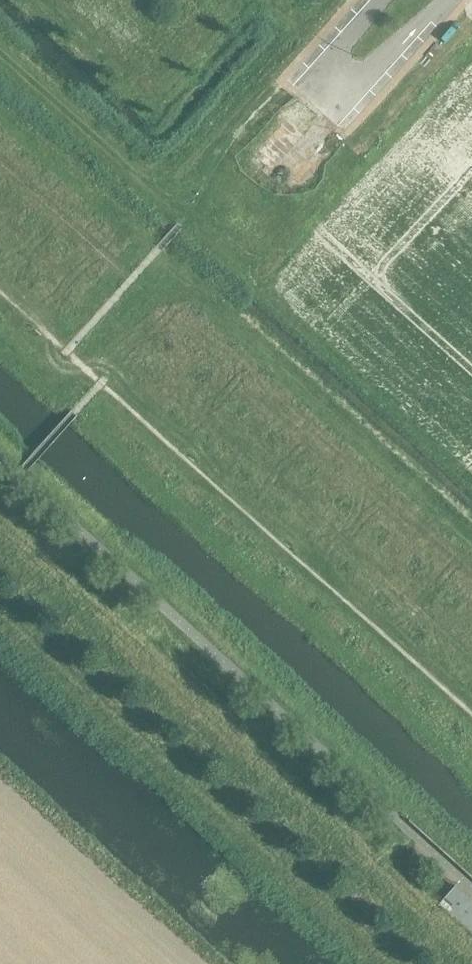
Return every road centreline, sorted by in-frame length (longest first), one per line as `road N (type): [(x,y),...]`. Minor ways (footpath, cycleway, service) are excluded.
road 1 (track): [(420,963),(0,589)]
road 2 (unclassified): [(371,0),(310,69),(347,100),(440,0)]
road 3 (track): [(187,216),(0,50)]

